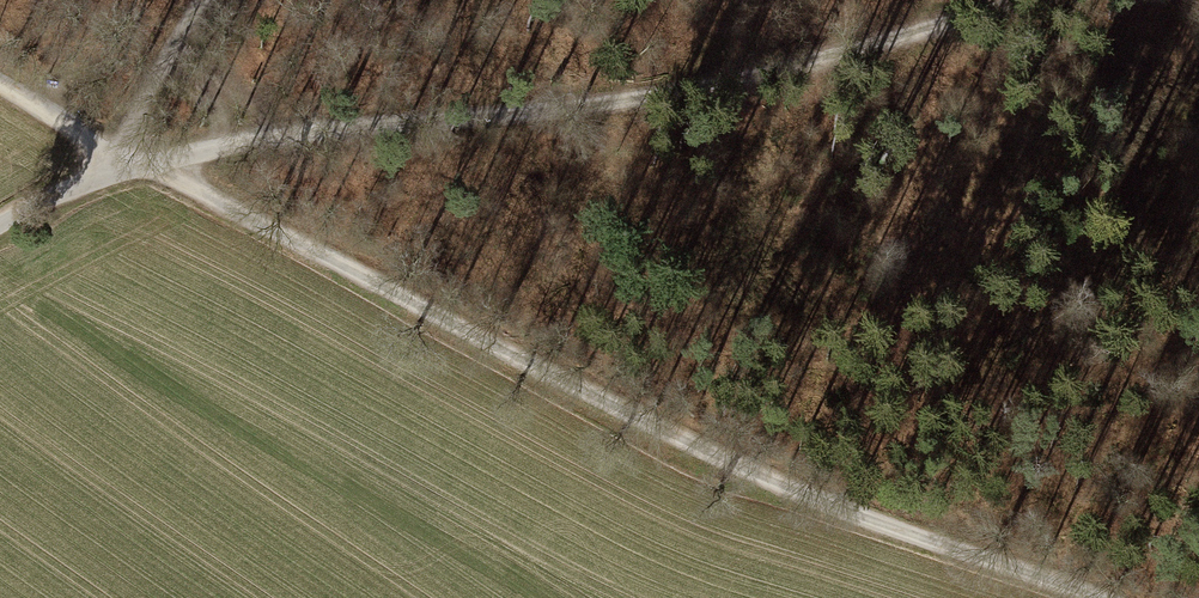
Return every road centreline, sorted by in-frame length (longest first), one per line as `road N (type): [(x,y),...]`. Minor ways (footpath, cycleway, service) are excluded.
road 1 (track): [(121,160),(837,514),(1100,597)]
road 2 (track): [(121,160),(270,136),(658,97),(775,73),(1030,0)]
road 3 (track): [(121,160),(137,114),(202,0)]
road 4 (track): [(0,88),(121,160)]
road 5 (track): [(0,226),(121,160)]

